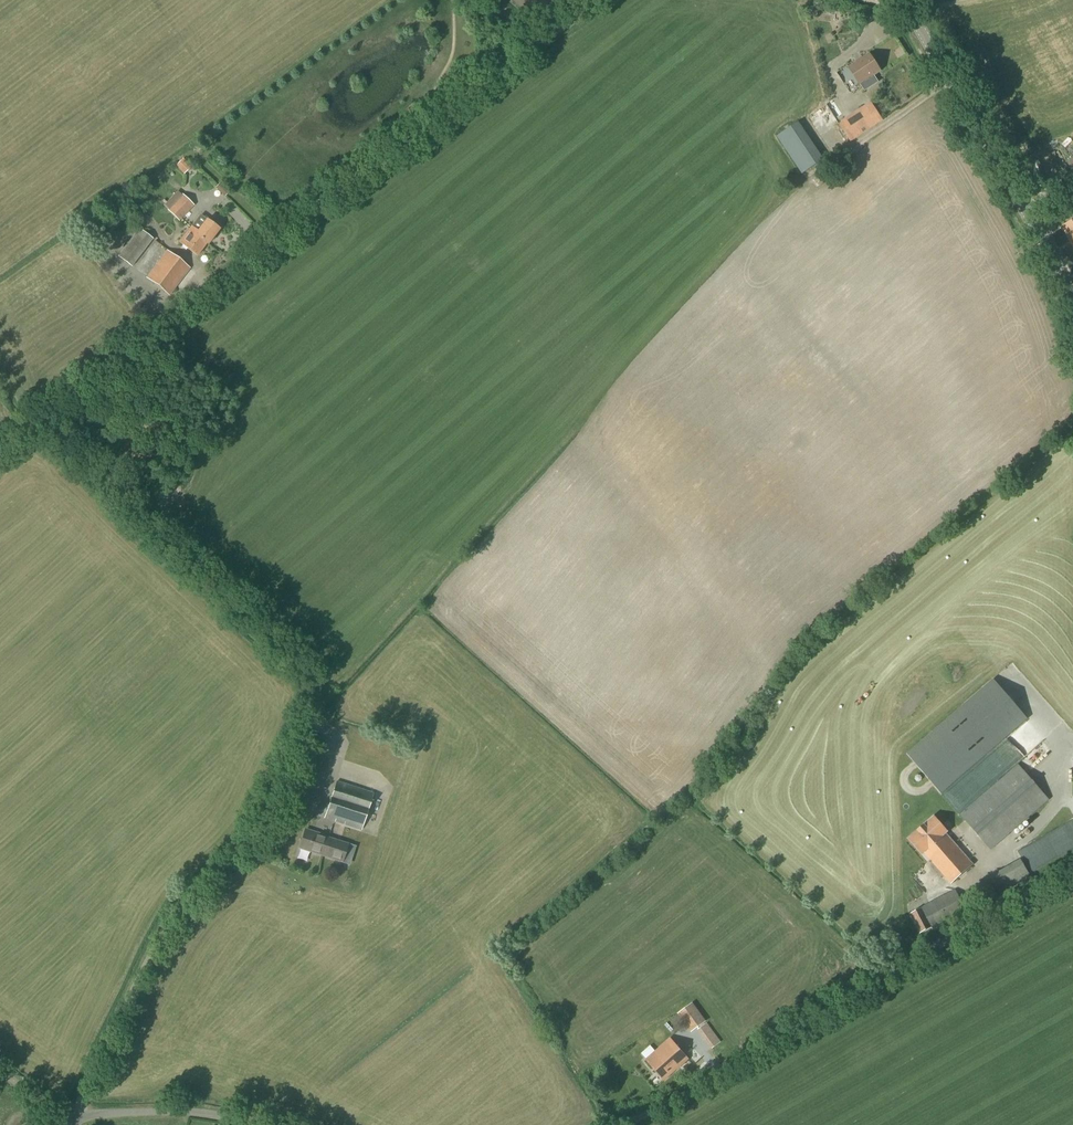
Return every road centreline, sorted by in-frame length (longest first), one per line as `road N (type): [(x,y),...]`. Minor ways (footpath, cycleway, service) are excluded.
road 1 (unclassified): [(620,1124),(675,1102),(1072,866)]
road 2 (unclassified): [(69,1118),(164,928),(250,838),(288,759)]
road 3 (track): [(261,250),(602,0)]
road 4 (secondary): [(1072,301),(901,0)]
road 5 (unclassified): [(0,447),(261,250)]
road 6 (unclassified): [(69,1118),(187,1113),(247,1124)]

